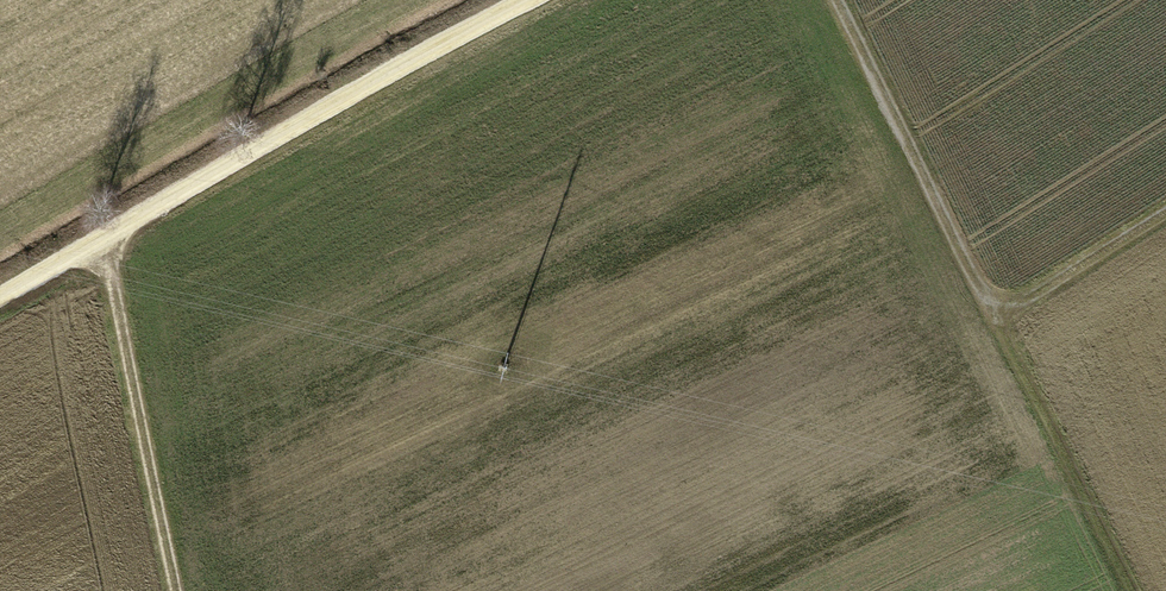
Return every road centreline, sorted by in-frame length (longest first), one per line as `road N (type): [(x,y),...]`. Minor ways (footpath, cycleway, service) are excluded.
road 1 (track): [(1130,590),(835,0)]
road 2 (track): [(557,0),(0,308)]
road 3 (track): [(187,590),(123,240)]
road 4 (track): [(988,306),(1165,203)]

